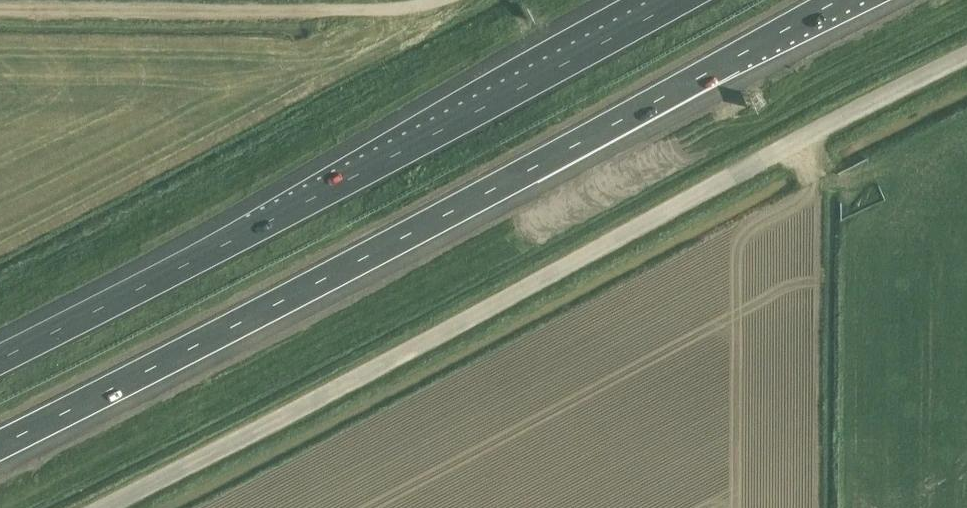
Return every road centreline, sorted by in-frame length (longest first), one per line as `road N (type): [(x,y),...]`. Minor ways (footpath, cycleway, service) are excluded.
road 1 (tertiary): [(92,507),(966,50)]
road 2 (motorway): [(0,442),(345,269),(835,0)]
road 3 (motorway): [(683,0),(0,358)]
road 4 (unclassified): [(187,14),(447,0)]
road 5 (track): [(0,12),(187,14)]

